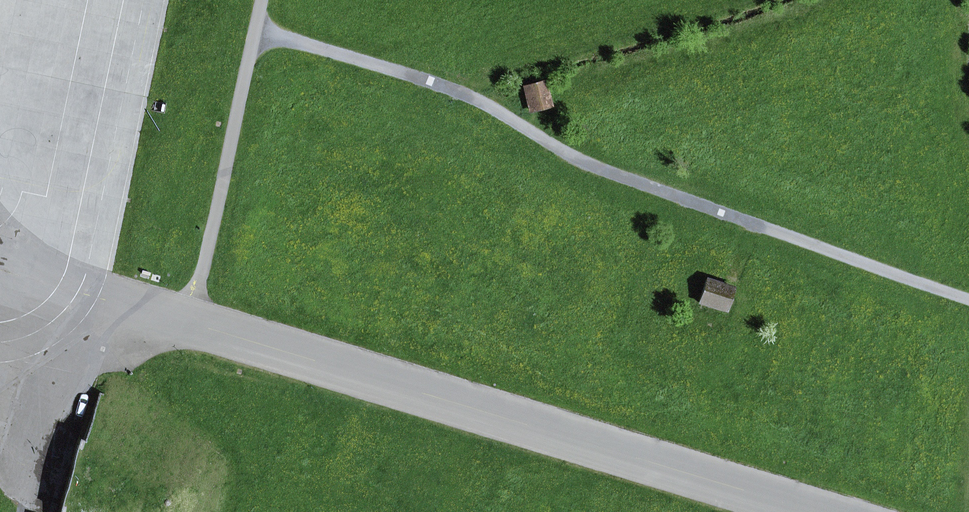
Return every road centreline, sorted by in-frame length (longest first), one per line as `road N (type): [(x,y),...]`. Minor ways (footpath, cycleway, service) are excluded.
road 1 (track): [(968,298),(606,171),(451,87),(255,29)]
road 2 (unclassified): [(191,324),(811,511)]
road 3 (track): [(262,0),(191,324)]

